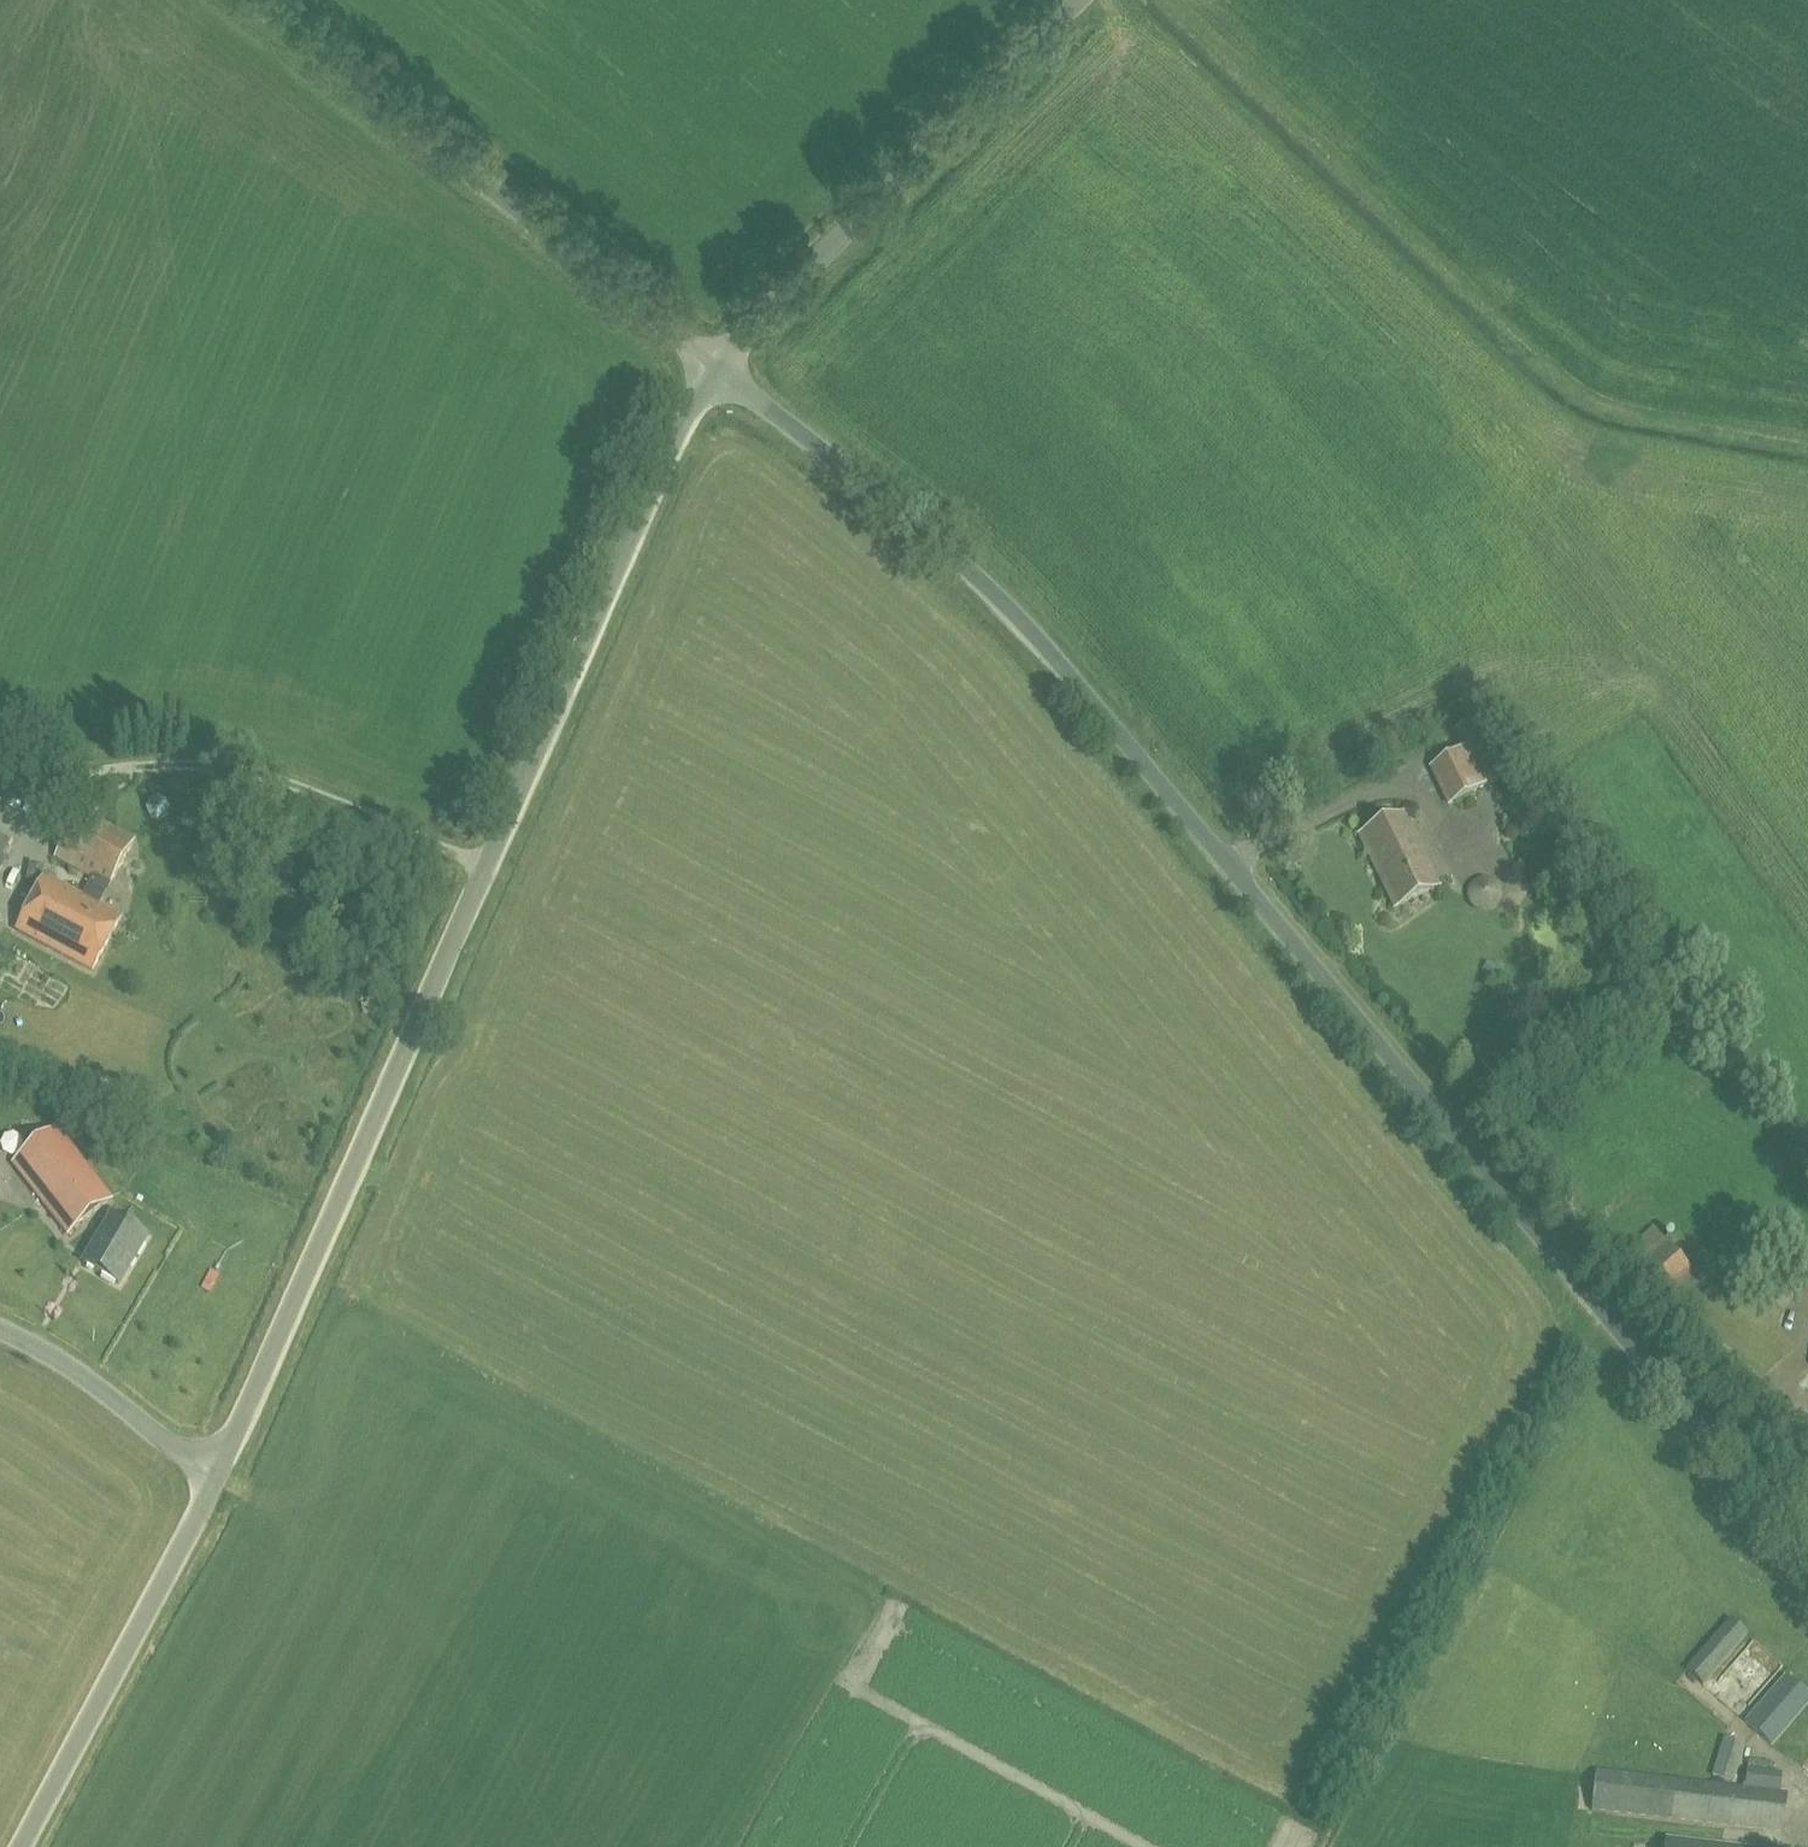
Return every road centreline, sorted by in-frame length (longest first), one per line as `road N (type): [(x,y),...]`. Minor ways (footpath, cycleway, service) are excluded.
road 1 (unclassified): [(1807,1549),(1050,652),(933,537),(717,370)]
road 2 (unclassified): [(212,1482),(682,428),(717,370)]
road 3 (unclassified): [(717,370),(247,0)]
road 4 (unclassified): [(717,370),(1074,0)]
road 5 (unclassified): [(22,1846),(212,1482)]
road 6 (unclassified): [(212,1482),(88,1384),(0,1333)]

